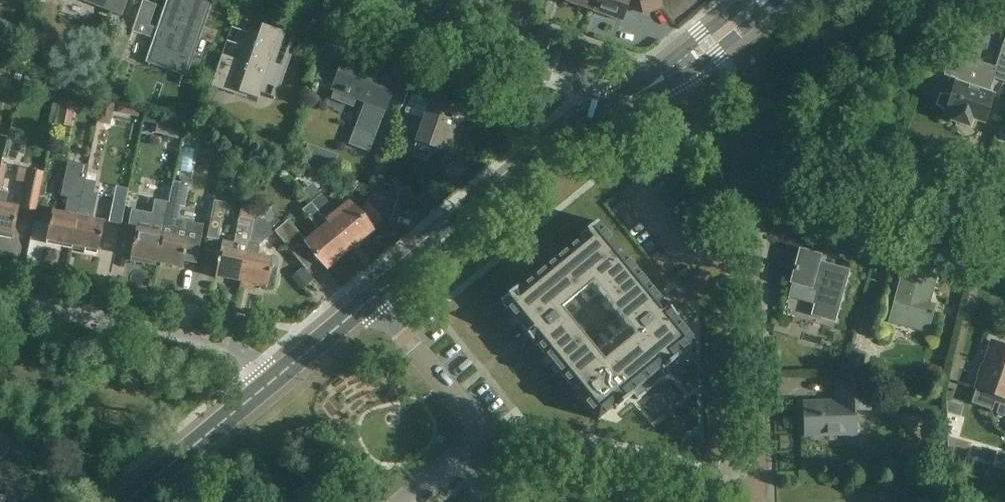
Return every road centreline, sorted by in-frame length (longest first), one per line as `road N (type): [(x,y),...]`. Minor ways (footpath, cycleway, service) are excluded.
road 1 (residential): [(752,501),(758,472),(747,130)]
road 2 (tertiary): [(375,300),(635,91)]
road 3 (residential): [(289,376),(0,304)]
road 4 (residential): [(752,501),(480,435)]
road 5 (residential): [(635,91),(375,0)]
road 6 (residential): [(1004,217),(747,130)]
road 7 (tertiary): [(131,501),(289,376)]
road 8 (residential): [(480,435),(375,300)]

